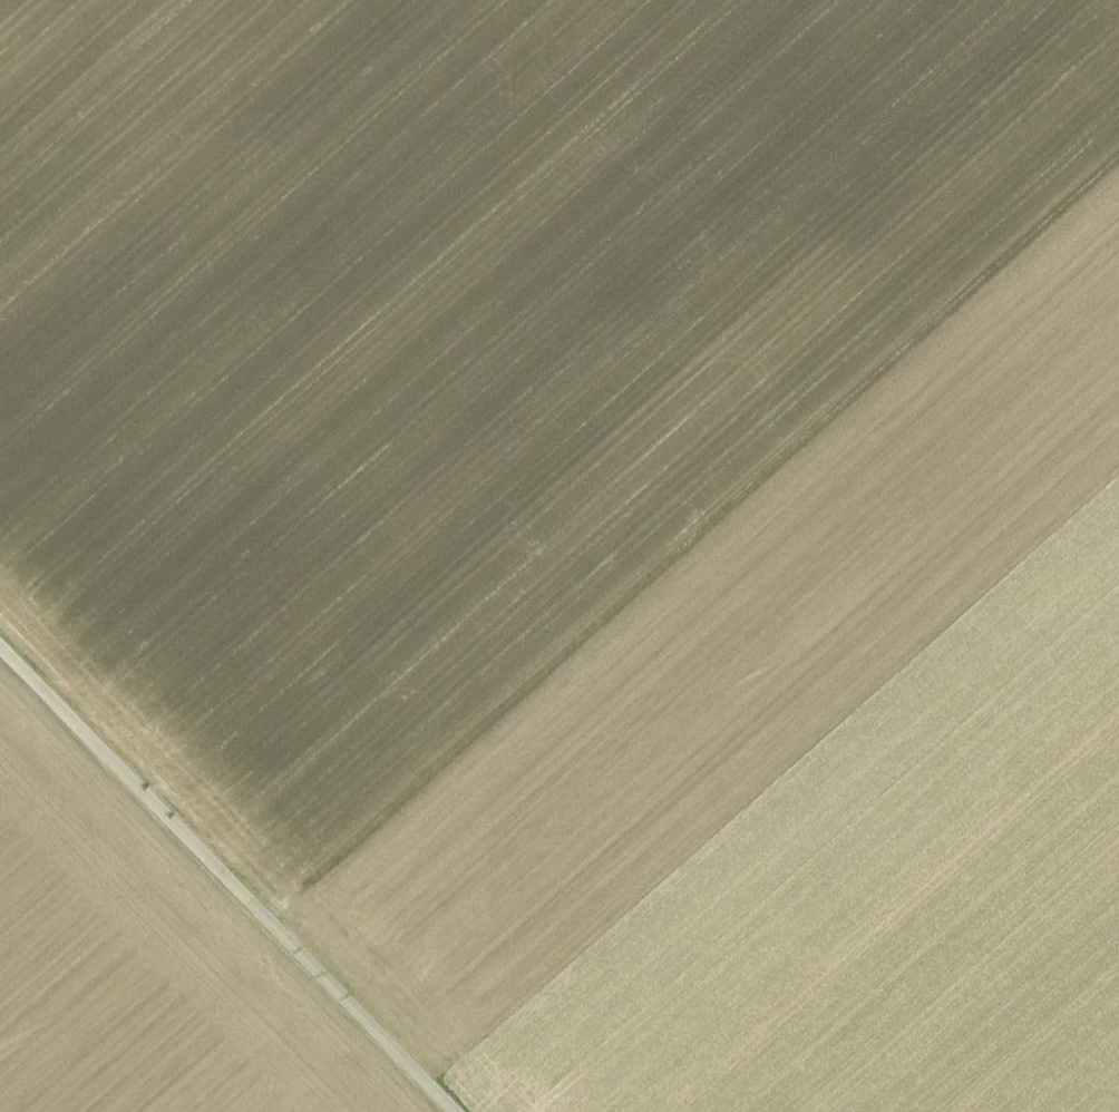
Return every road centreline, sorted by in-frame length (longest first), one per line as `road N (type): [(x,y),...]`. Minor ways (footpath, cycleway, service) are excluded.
road 1 (track): [(0,650),(452,1111)]

